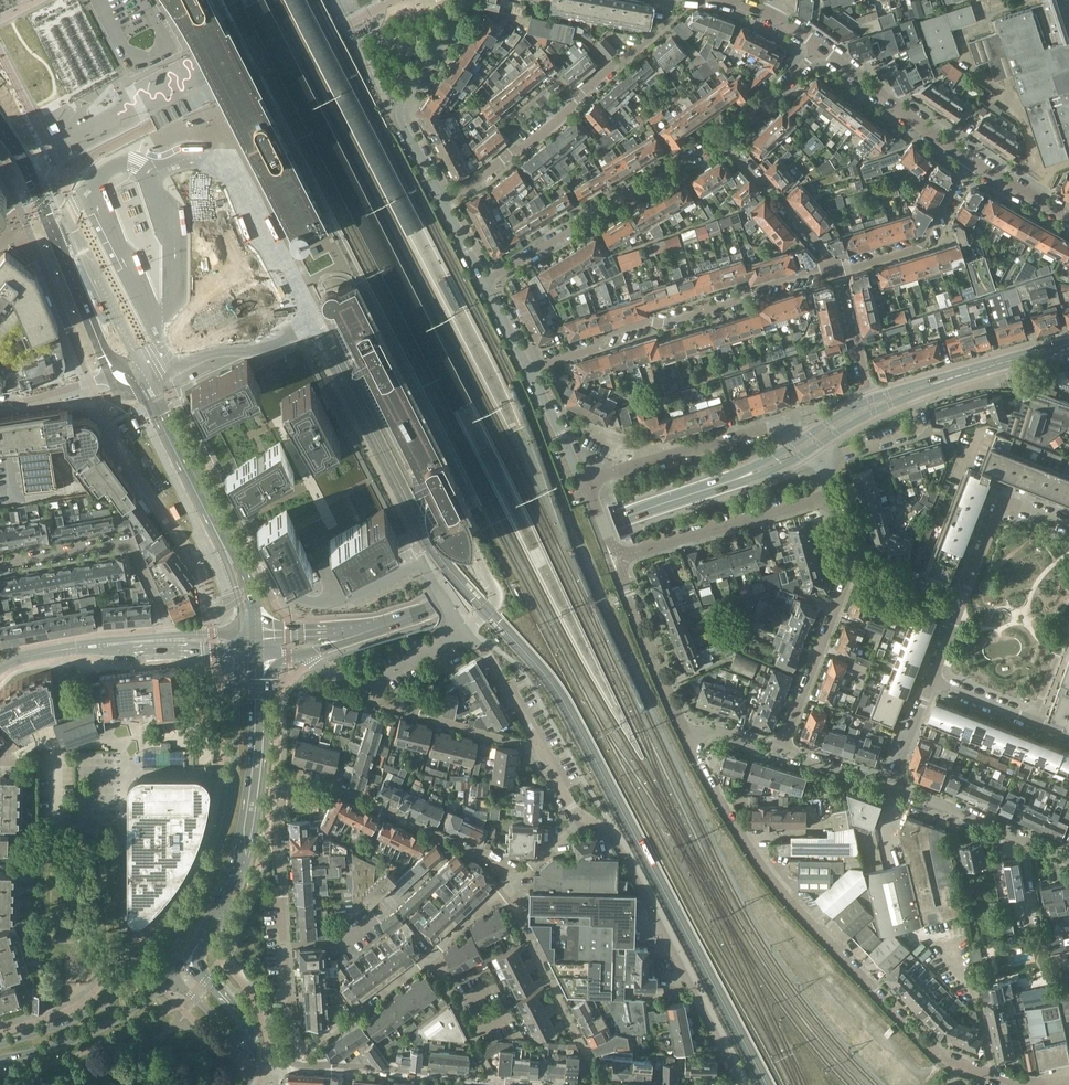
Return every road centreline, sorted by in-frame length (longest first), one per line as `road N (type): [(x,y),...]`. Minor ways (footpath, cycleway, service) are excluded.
road 1 (residential): [(1019,1084),(939,1056),(775,888),(686,739)]
road 2 (secondary): [(384,626),(614,520),(738,479)]
road 3 (residential): [(529,370),(643,321),(669,323),(738,301),(753,288),(835,269)]
road 4 (secondary): [(188,960),(233,882),(248,832),(259,657)]
road 5 (residential): [(741,1084),(611,833),(581,822)]
road 6 (residential): [(442,198),(526,148),(570,110),(665,24),(668,0)]
road 7 (secondary): [(241,655),(222,840),(201,896),(168,949)]
road 8 (residential): [(468,629),(421,563),(328,605),(282,591),(259,570),(236,567)]
road 9 (residential): [(292,1061),(278,822),(284,777)]
road 10 (residential): [(484,281),(723,138)]
road 11 (secondary): [(121,368),(99,342),(43,202),(0,129)]
road 12 (residential): [(510,886),(502,868),(350,793),(284,777)]
road 13 (residential): [(170,642),(130,539),(0,563)]
road 14 (secondary): [(236,567),(140,375),(121,368)]
road 15 (residential): [(470,0),(400,110),(442,198)]
road 16 (residential): [(583,484),(769,427),(799,441)]
road 17 (residential): [(600,1084),(510,886)]
road 18 (residential): [(627,555),(835,495)]
road 19 (residential): [(292,1061),(496,1083)]
road 20 (residential): [(686,739),(623,580),(627,555)]
road 21 (secondary): [(0,1058),(95,1032),(174,975)]
road 22 (residential): [(783,745),(854,564)]
road 23 (secondary): [(163,955),(89,1012),(0,1045)]
road 24 (residential): [(835,269),(919,247),(968,159)]
road 25 (residential): [(1068,856),(897,783)]
road 26 (residential): [(822,49),(968,159)]
road 27 (residential): [(963,607),(1004,503),(1016,500),(1068,523)]
road 28 (residential): [(538,744),(453,727),(396,704),(379,680)]
road 29 (residential): [(292,1061),(431,955)]
road 30 (residential): [(170,642),(74,648),(0,667)]
road 31 (residential): [(835,269),(723,138)]
road 32 (residential): [(496,1083),(431,955)]
road 33 (residential): [(538,744),(468,629)]
road 34 (residential): [(823,459),(919,427),(912,395)]
road 35 (residential): [(871,398),(835,269)]
road 36 (residential): [(723,138),(822,49)]
road 37 (secondary): [(384,626),(256,632)]
road 38 (residential): [(121,368),(94,383),(0,404)]
road 39 (residential): [(529,370),(583,484)]
road 40 (secondary): [(951,379),(1068,345)]
road 41 (residential): [(897,783),(783,745)]

